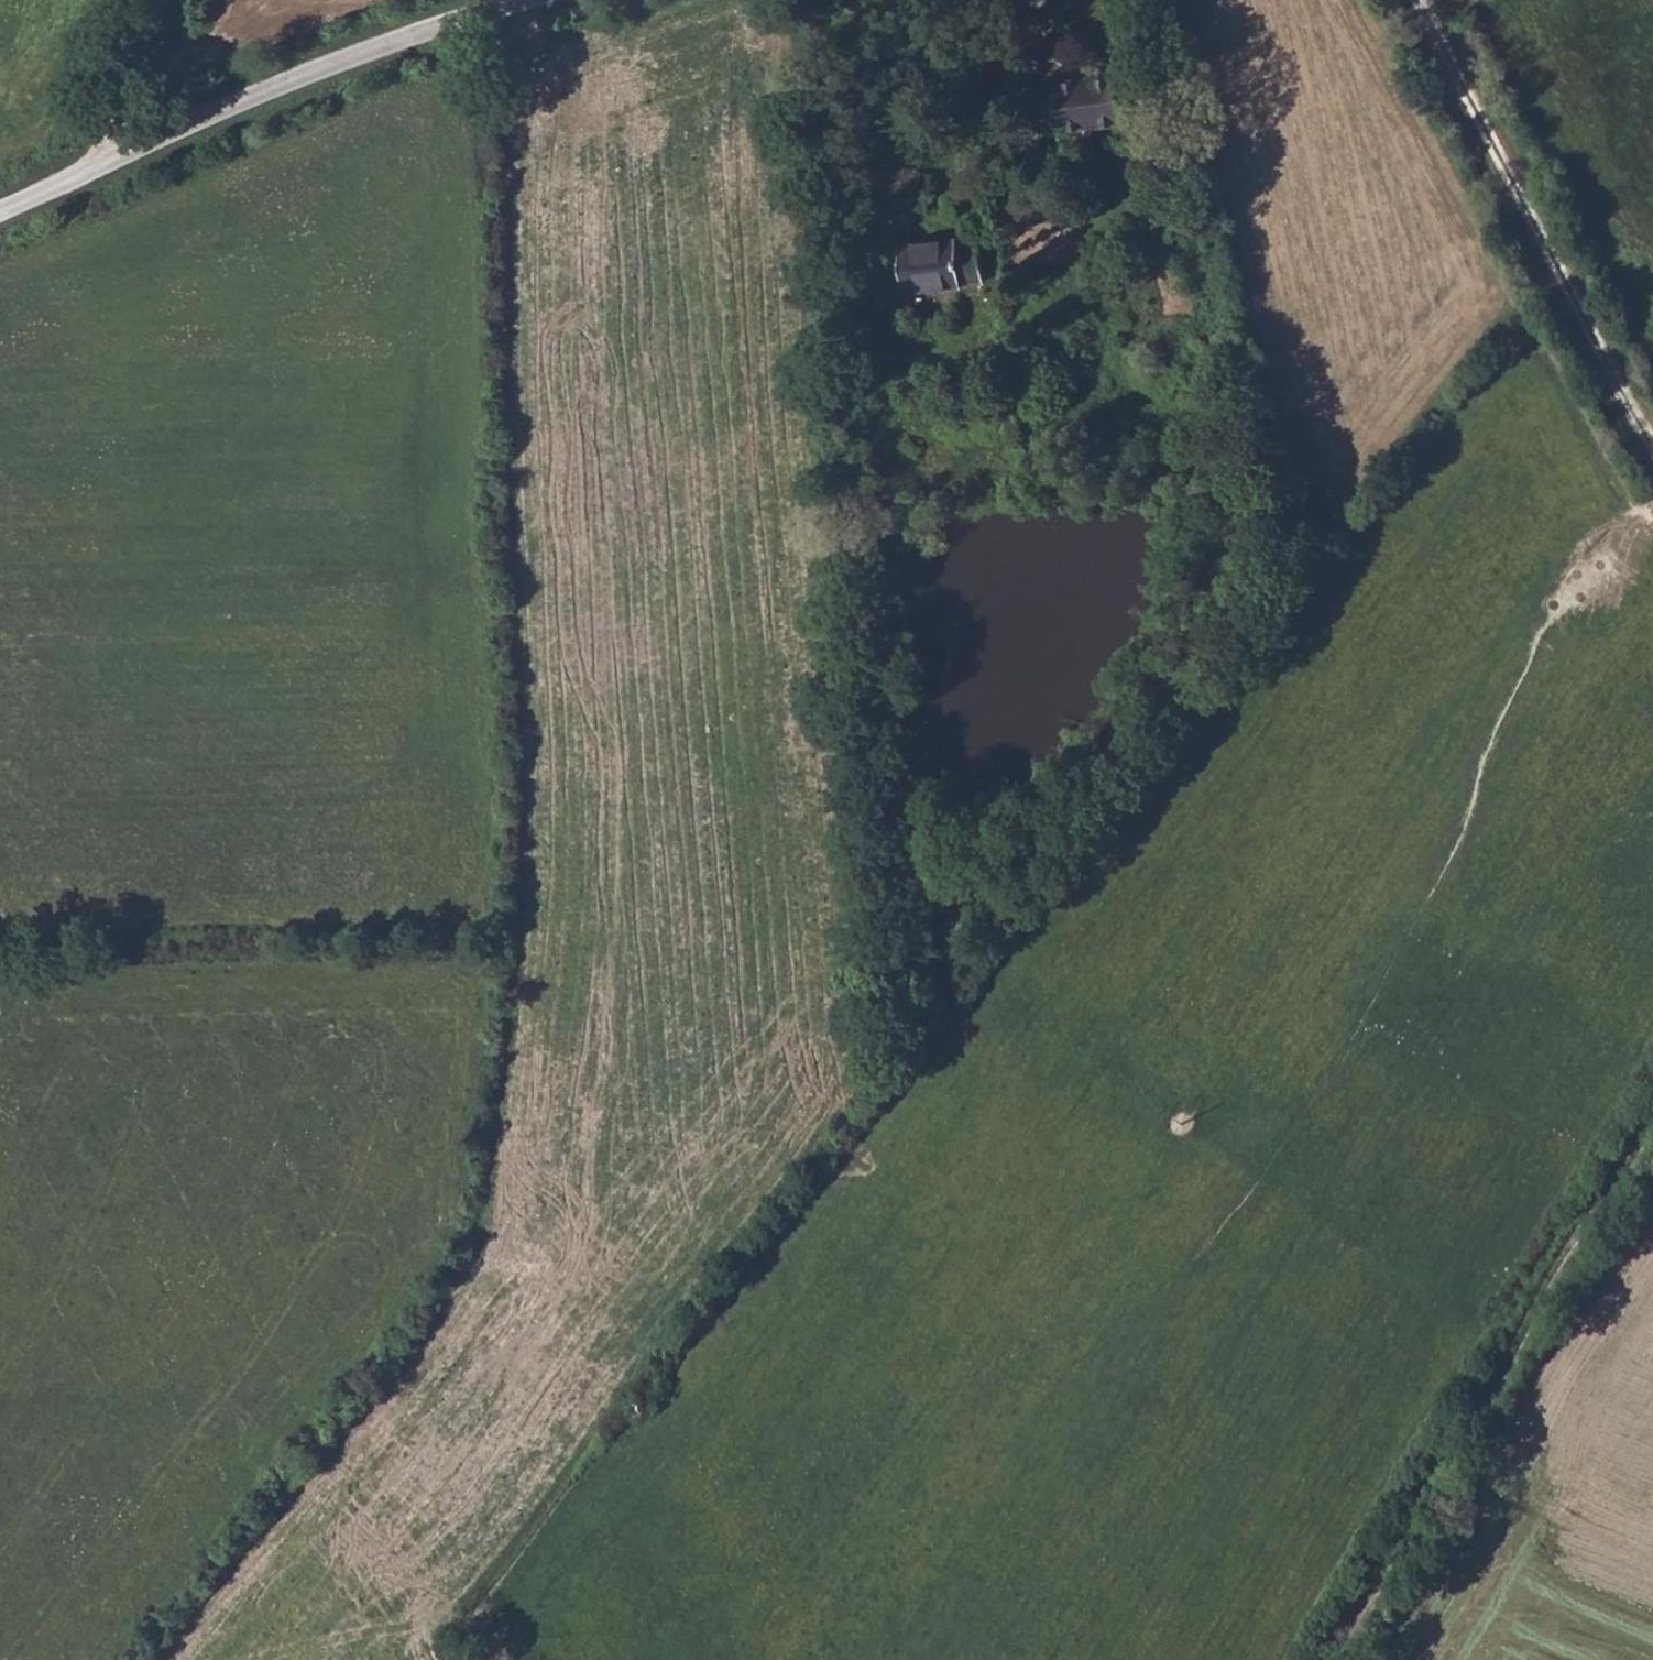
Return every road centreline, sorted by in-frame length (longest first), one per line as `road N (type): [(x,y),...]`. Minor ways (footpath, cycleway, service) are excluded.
road 1 (track): [(1652,1139),(1337,1659)]
road 2 (unclassified): [(0,209),(331,65),(526,0)]
road 3 (track): [(1419,0),(1652,447)]
road 4 (track): [(88,173),(174,0)]

